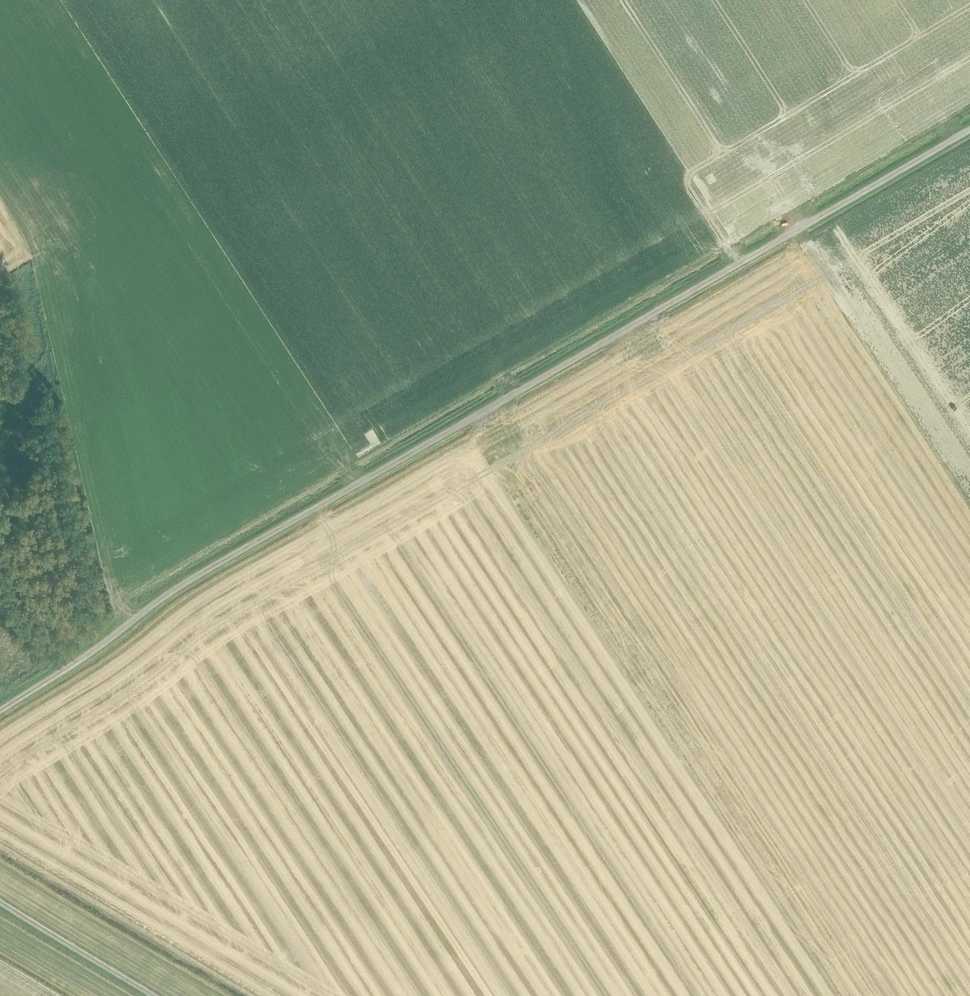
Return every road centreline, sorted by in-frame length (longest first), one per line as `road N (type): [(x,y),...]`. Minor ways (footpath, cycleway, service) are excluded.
road 1 (track): [(0,711),(168,594),(969,129)]
road 2 (track): [(0,900),(156,995)]

